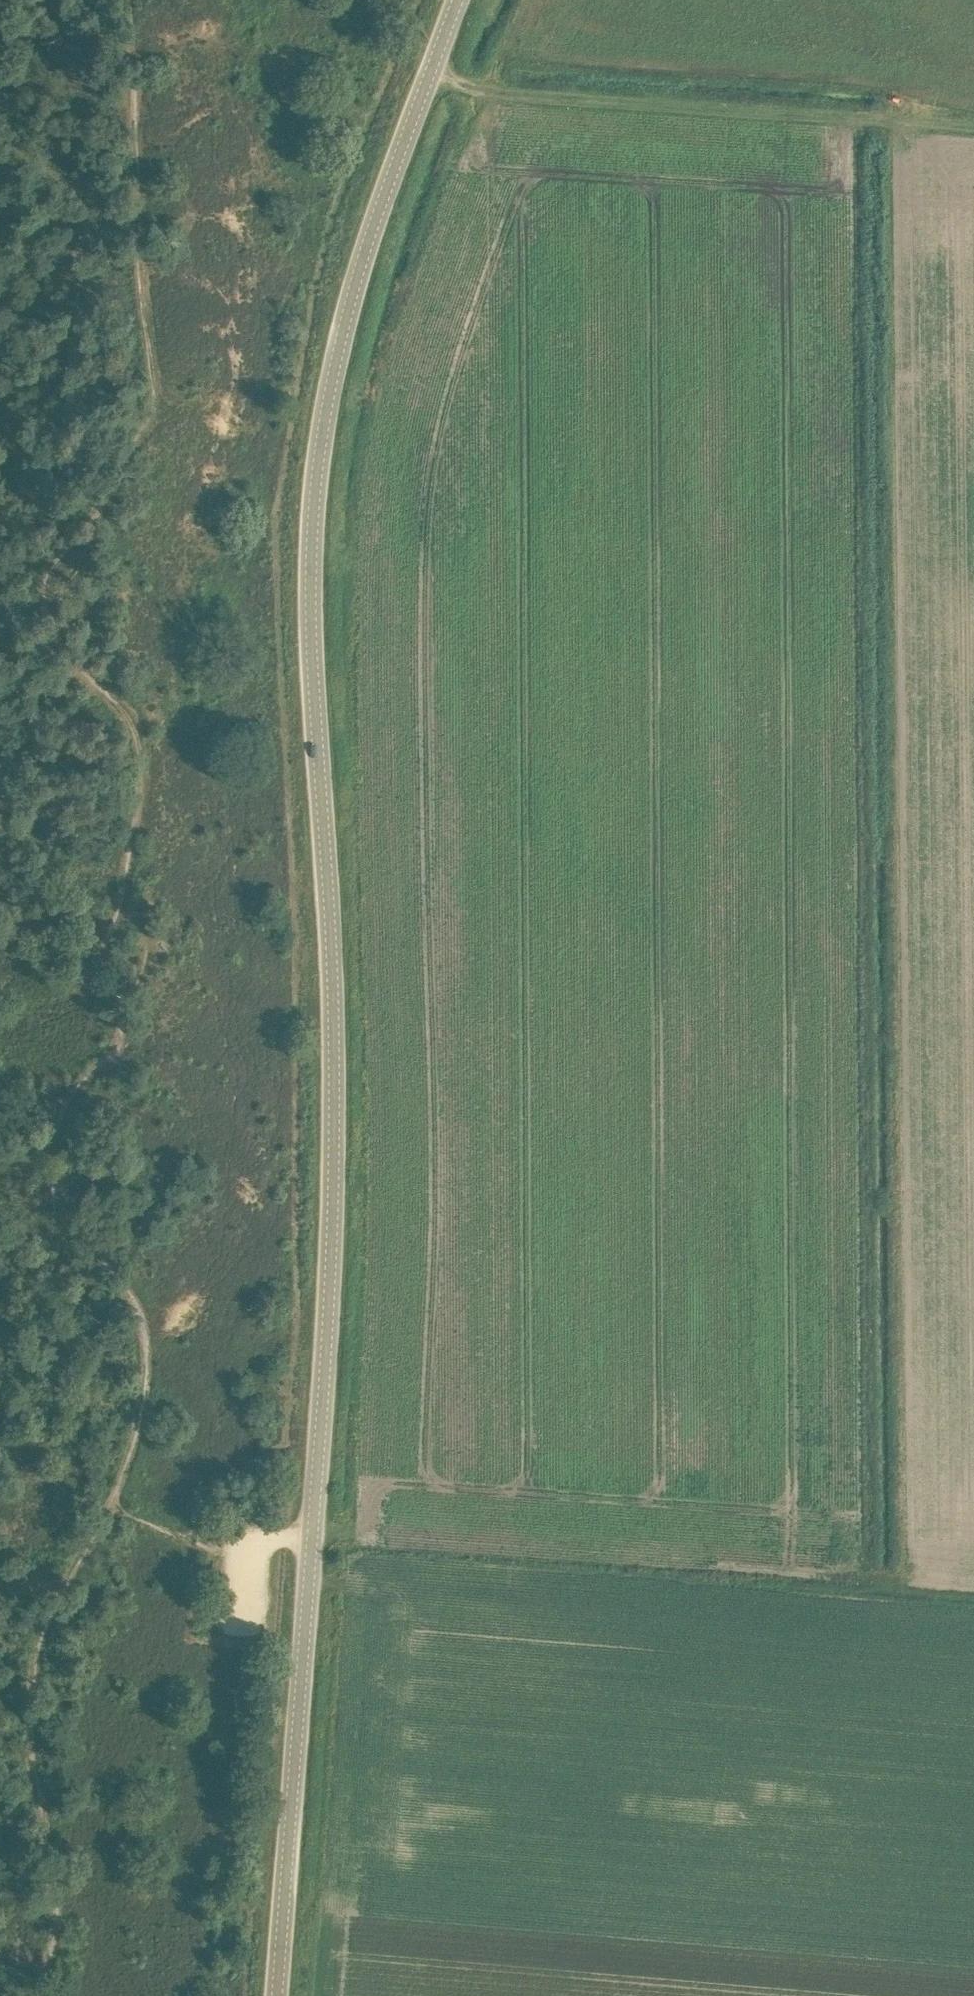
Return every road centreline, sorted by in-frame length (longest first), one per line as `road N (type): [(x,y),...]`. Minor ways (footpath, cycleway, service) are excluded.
road 1 (tertiary): [(280,1995),(323,1395),(336,1079),(312,561),(321,421),(342,323),(461,0)]

